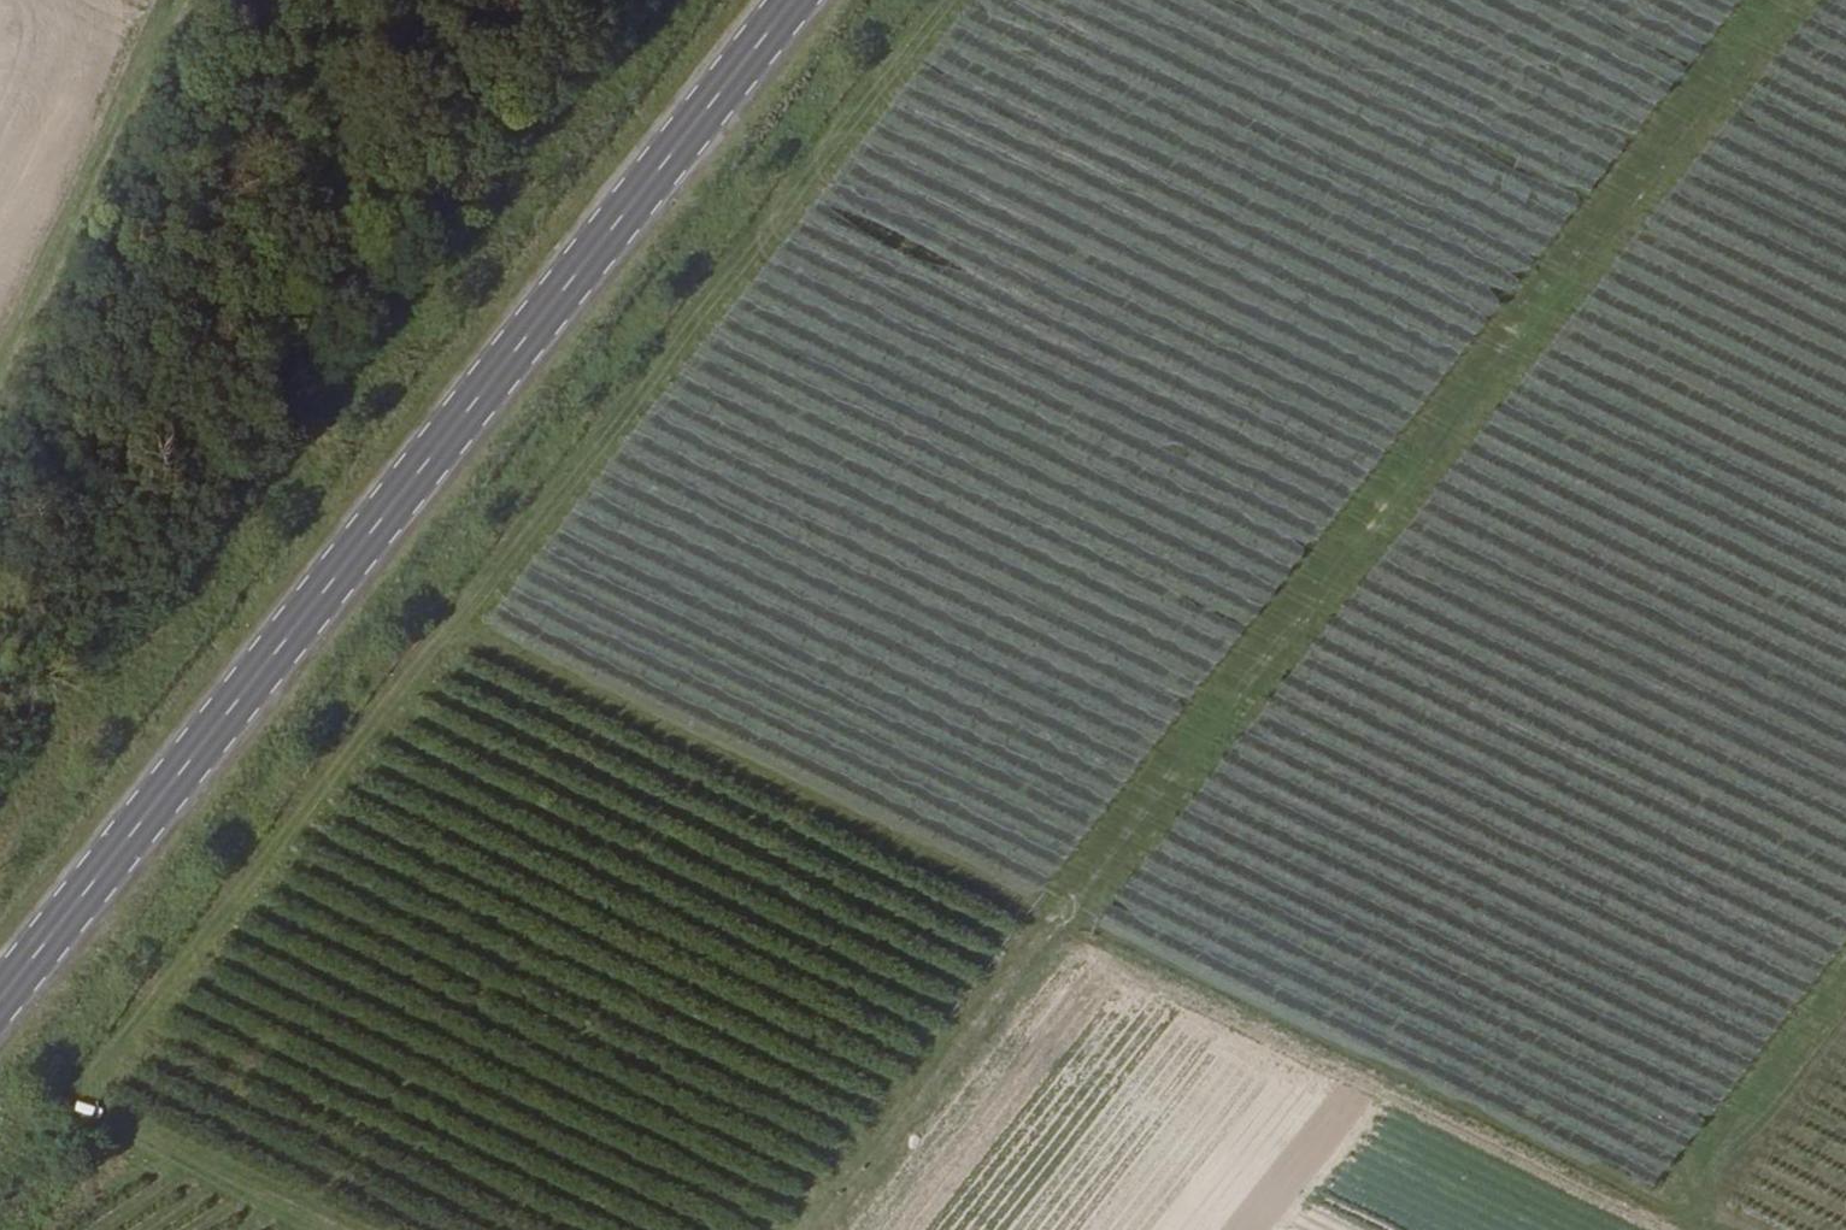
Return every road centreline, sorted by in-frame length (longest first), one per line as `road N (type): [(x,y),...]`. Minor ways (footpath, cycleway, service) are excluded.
road 1 (primary): [(794,0),(0,1001)]

